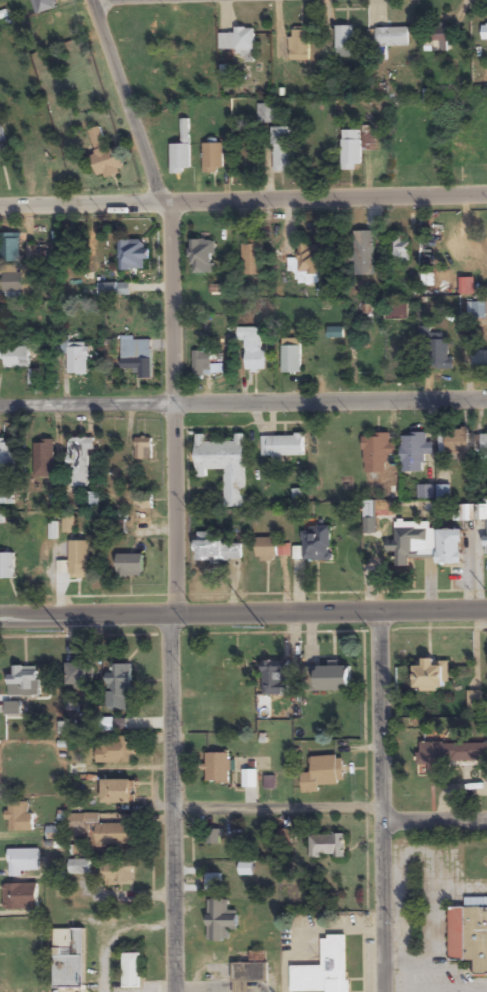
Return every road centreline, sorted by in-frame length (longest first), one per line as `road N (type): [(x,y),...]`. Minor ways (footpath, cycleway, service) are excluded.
road 1 (residential): [(172,991),(170,206)]
road 2 (residential): [(0,209),(486,196)]
road 3 (residential): [(486,610),(0,619)]
road 4 (residential): [(486,402),(0,410)]
road 5 (residential): [(384,991),(379,612)]
road 6 (residential): [(486,825),(172,811)]
road 7 (residential): [(170,206),(92,0)]

